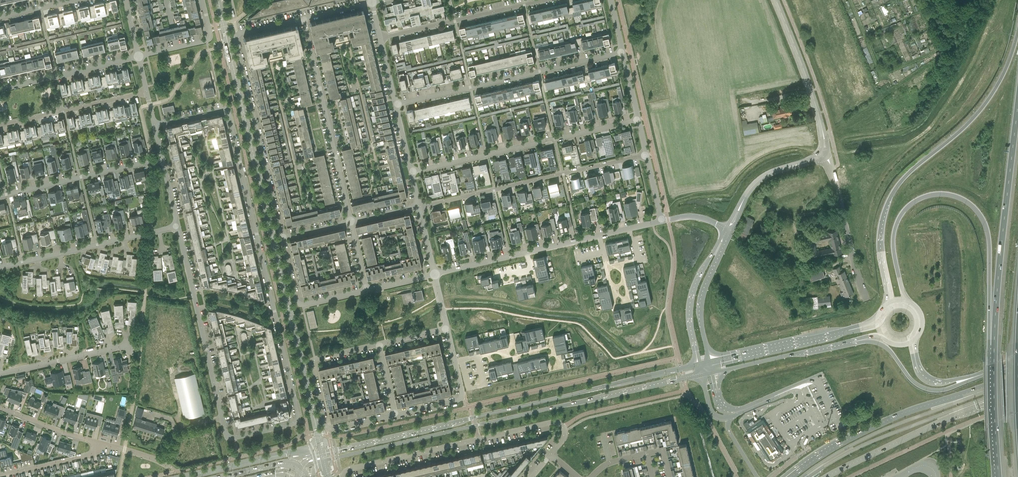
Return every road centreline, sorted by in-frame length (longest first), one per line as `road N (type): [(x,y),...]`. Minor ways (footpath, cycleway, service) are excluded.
road 1 (residential): [(156,127),(228,113),(297,418),(292,425),(226,434),(178,227)]
road 2 (secondary): [(698,365),(307,458)]
road 3 (secondary): [(324,461),(701,375)]
road 4 (trunk): [(905,301),(893,244),(901,214),(933,195),(962,199),(987,229),(994,345)]
road 5 (trunk): [(1017,32),(981,109),(890,199),(880,246),(887,283)]
road 6 (residential): [(304,19),(235,39),(282,238)]
road 7 (residential): [(551,454),(565,432),(555,422),(342,476)]
road 8 (secondary): [(1017,375),(881,423),(791,476)]
road 9 (trunk): [(1017,103),(994,345)]
road 10 (residential): [(419,207),(647,156)]
road 11 (residential): [(412,173),(639,121)]
road 12 (residential): [(435,276),(661,222)]
road 13 (residential): [(397,105),(623,53)]
road 14 (residential): [(352,222),(304,19)]
road 15 (secondary): [(827,476),(1017,394)]
road 16 (residential): [(0,268),(178,227)]
road 17 (residential): [(381,38),(549,0)]
road 18 (residential): [(0,197),(164,161)]
road 19 (unclassified): [(822,157),(822,127),(775,0)]
road 20 (track): [(0,298),(51,308),(79,305),(92,289),(145,294)]
road 21 (secondary): [(858,328),(710,362)]
road 22 (residential): [(0,125),(147,90)]
road 23 (tertiary): [(726,229),(691,298),(698,365)]
road 24 (secondary): [(712,372),(852,341)]
road 25 (residential): [(862,294),(822,157)]
road 26 (residential): [(0,88),(139,57)]
road 27 (trunk): [(852,341),(887,348),(927,390),(972,379)]
road 28 (unclassified): [(368,290),(299,304),(282,238)]
road 29 (tertiary): [(710,362),(701,298),(731,232)]
road 30 (track): [(308,331),(381,324),(437,298)]
road 31 (residential): [(0,375),(131,346)]
road 32 (trunk): [(994,345),(998,476)]

